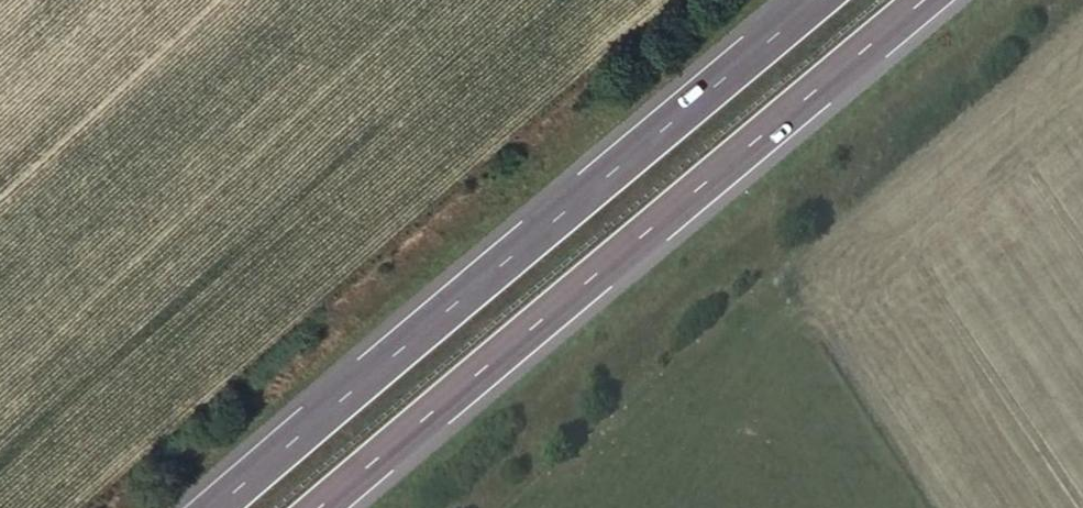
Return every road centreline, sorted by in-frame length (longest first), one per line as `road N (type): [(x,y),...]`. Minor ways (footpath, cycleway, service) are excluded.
road 1 (motorway): [(318,507),(924,0)]
road 2 (motorway): [(818,0),(212,507)]

